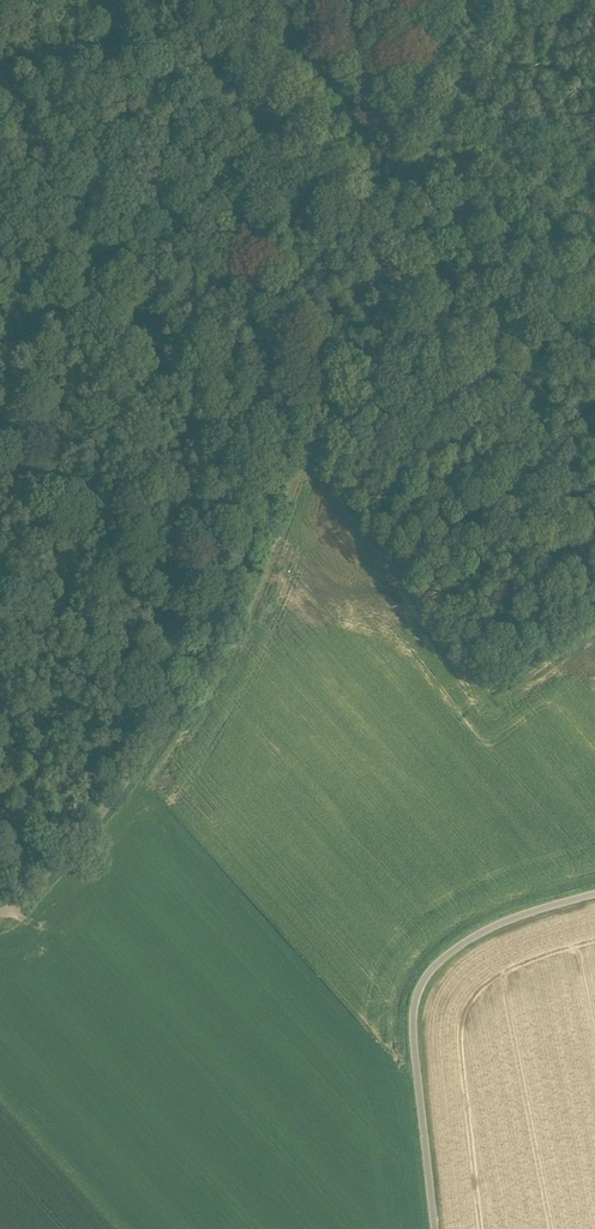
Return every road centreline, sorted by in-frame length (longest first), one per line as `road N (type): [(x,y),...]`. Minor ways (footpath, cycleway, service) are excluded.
road 1 (unclassified): [(0,914),(101,814),(166,714),(383,252)]
road 2 (unclassified): [(438,1228),(418,1030),(427,990),(456,954),(484,938),(594,895)]
road 3 (unclassified): [(594,585),(383,252)]
road 4 (unclassified): [(383,252),(223,0)]
road 5 (unclassified): [(383,252),(496,0)]

